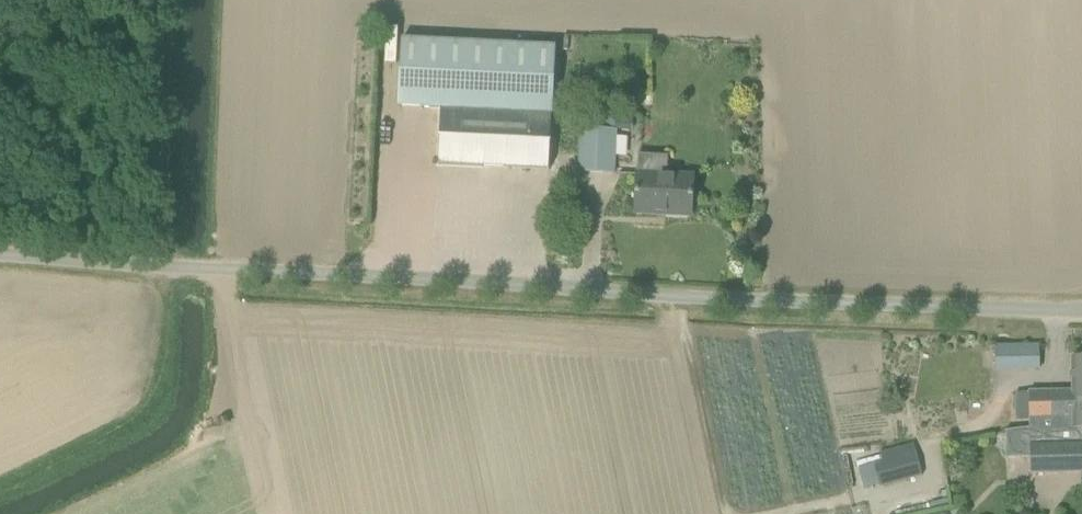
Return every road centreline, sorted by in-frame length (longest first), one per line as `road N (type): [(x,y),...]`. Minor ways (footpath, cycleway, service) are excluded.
road 1 (unclassified): [(1081,310),(761,301),(0,253)]
road 2 (track): [(168,0),(162,152),(168,266)]

